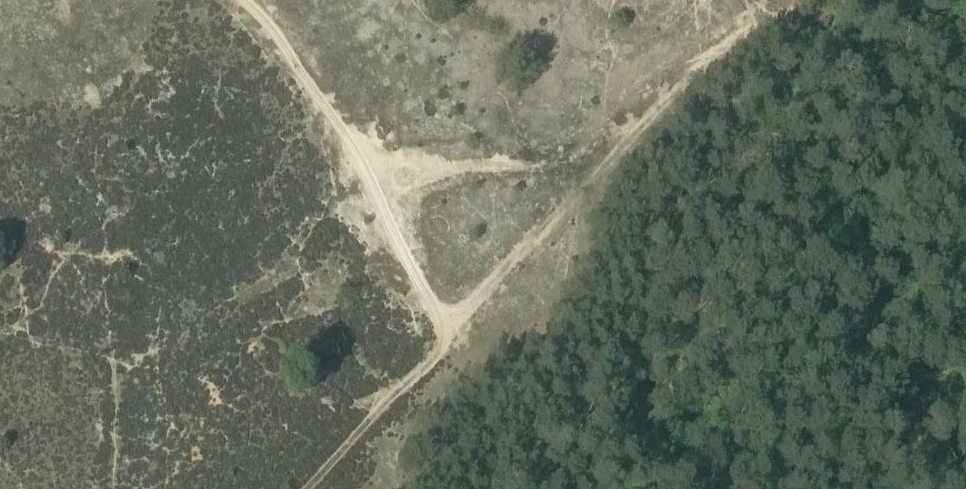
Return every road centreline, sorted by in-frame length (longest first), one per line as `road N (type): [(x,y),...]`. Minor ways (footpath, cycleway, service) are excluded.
road 1 (track): [(318,488),(413,372),(672,118)]
road 2 (track): [(366,169),(596,152),(672,118)]
road 3 (track): [(233,0),(335,117),(366,169)]
road 4 (track): [(366,169),(449,338)]

